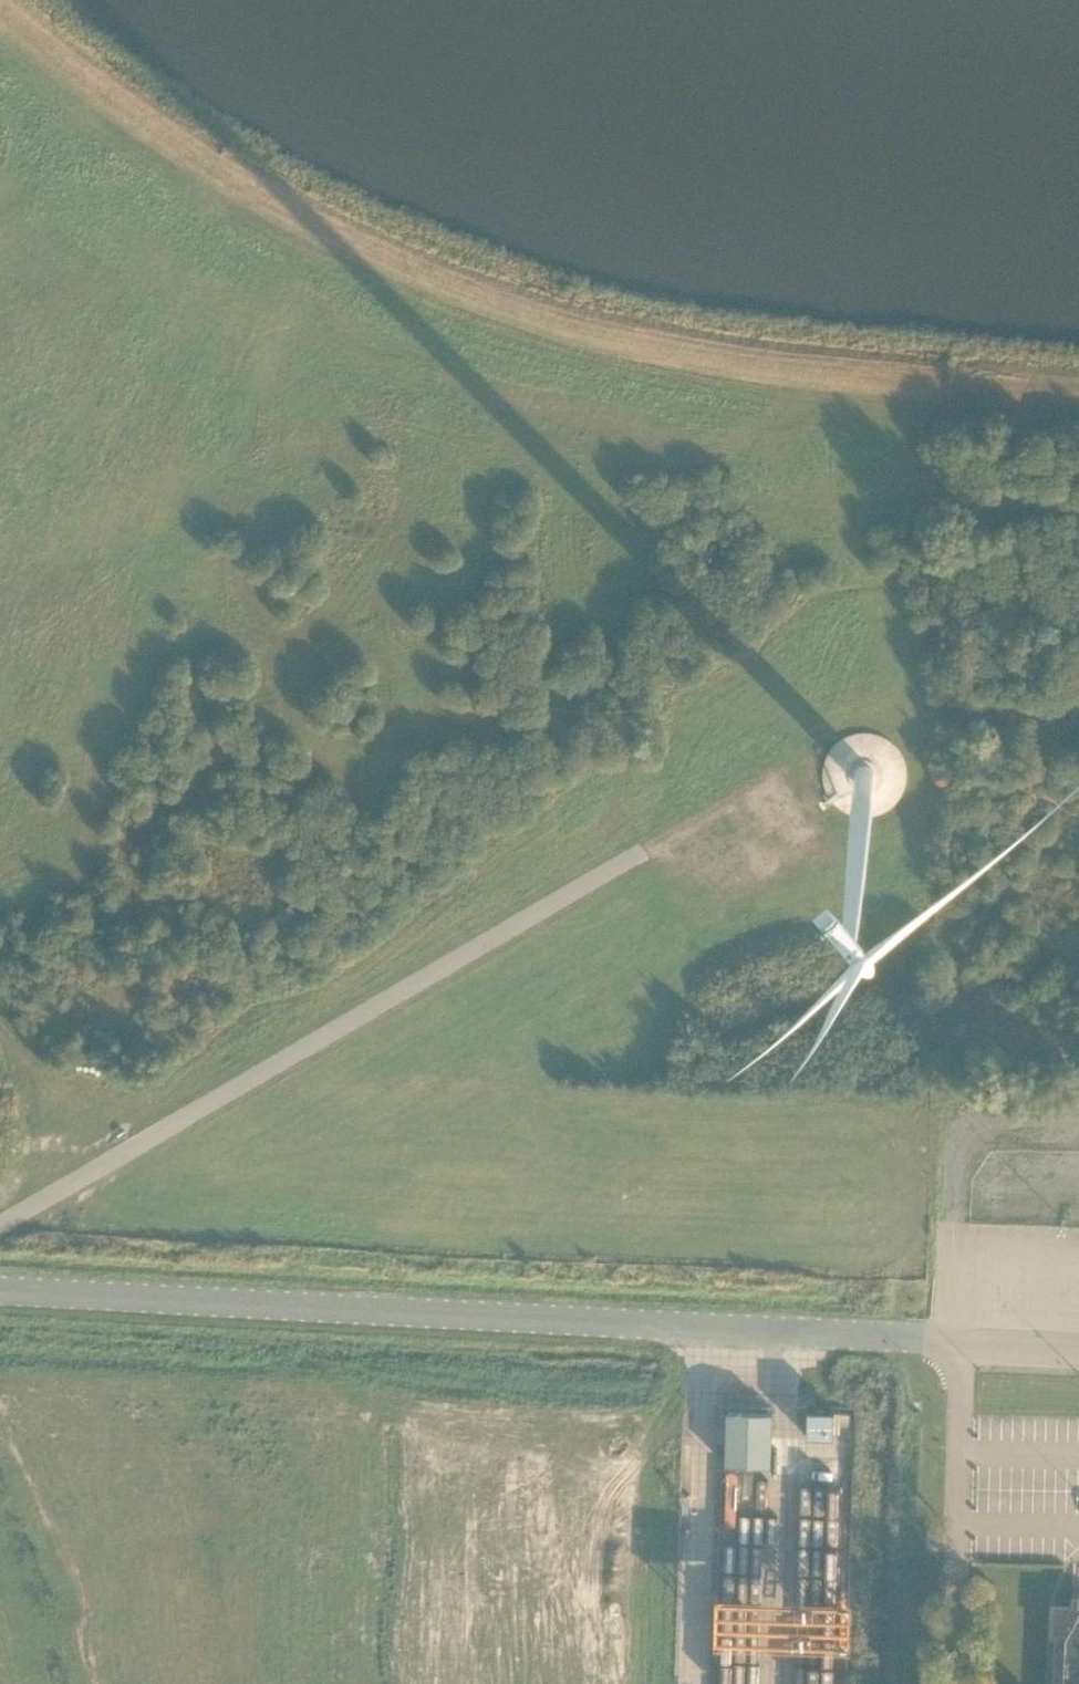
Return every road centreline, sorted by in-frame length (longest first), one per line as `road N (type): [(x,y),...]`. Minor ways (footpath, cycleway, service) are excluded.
road 1 (unclassified): [(0,1291),(1078,1350)]

